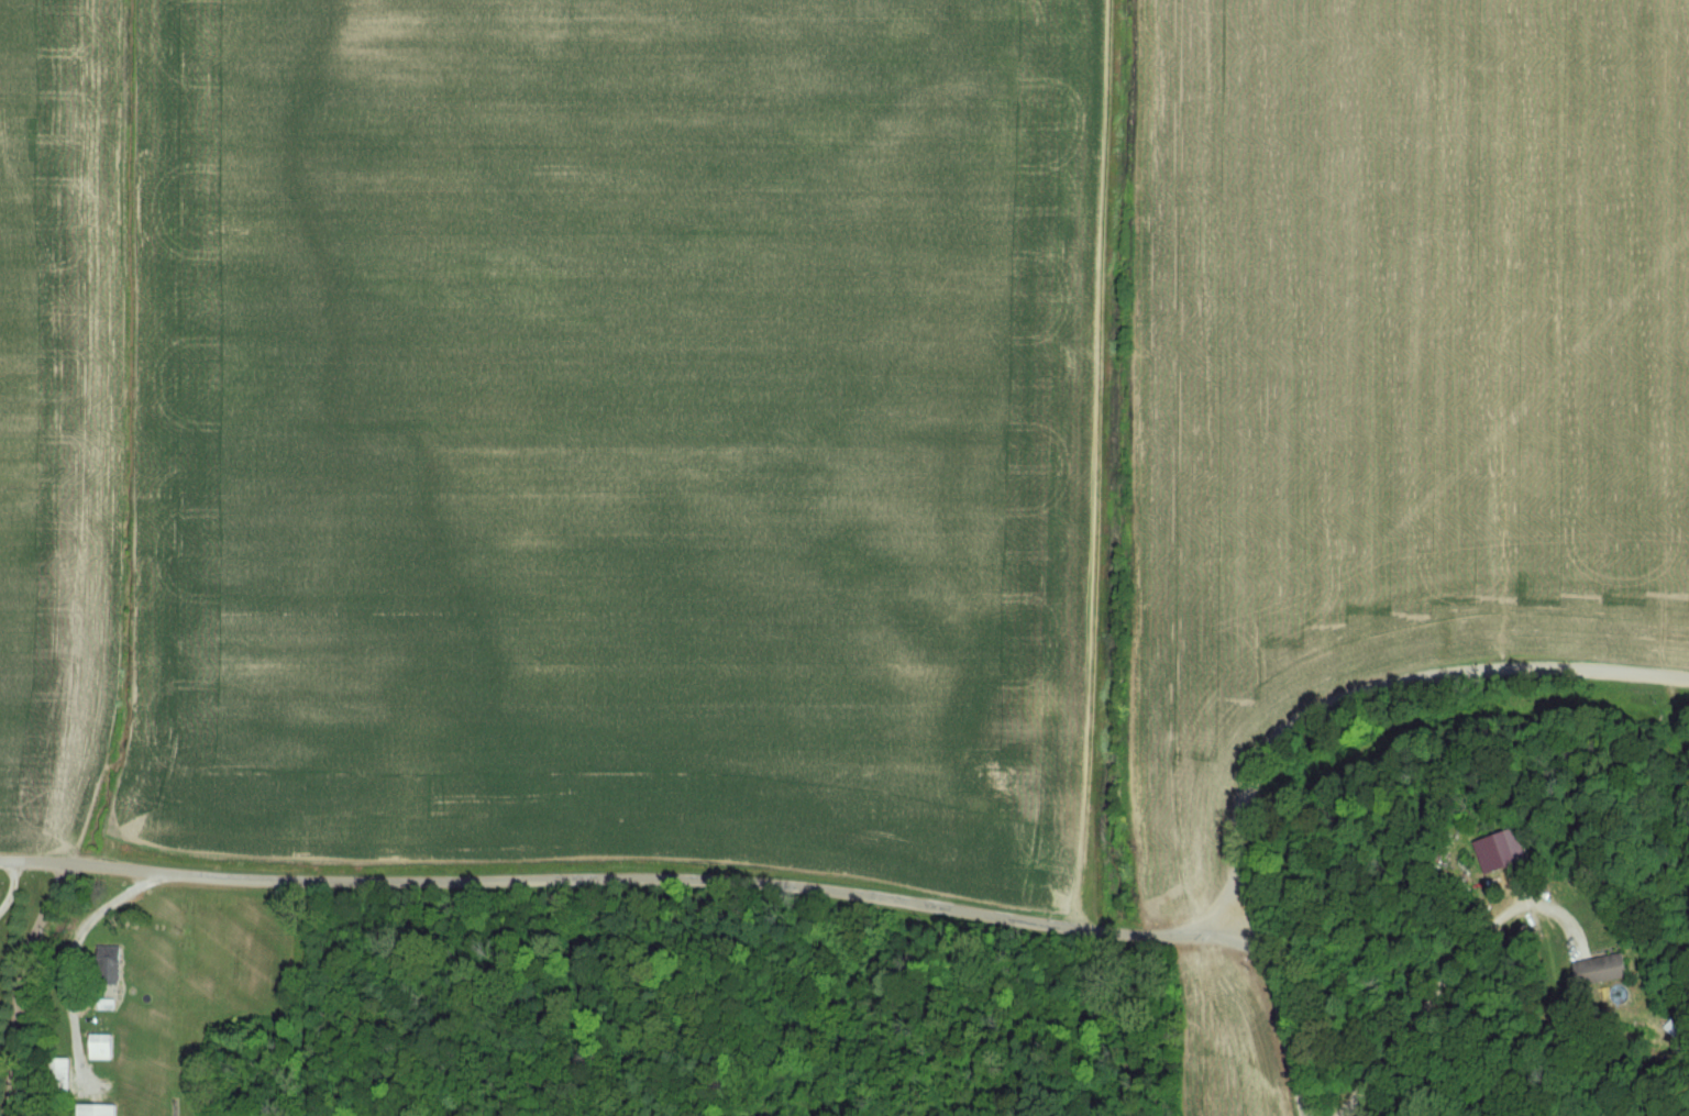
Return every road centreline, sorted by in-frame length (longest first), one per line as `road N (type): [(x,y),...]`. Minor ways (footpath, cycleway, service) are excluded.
road 1 (residential): [(1260,952),(1235,940),(1039,926),(725,884),(345,884),(0,864)]
road 2 (residential): [(1688,682),(1566,672),(1458,677),(1383,690),(1310,721),(1271,754),(1248,808),(1244,868),(1260,952)]
road 3 (residential): [(1306,1115),(1260,952)]

